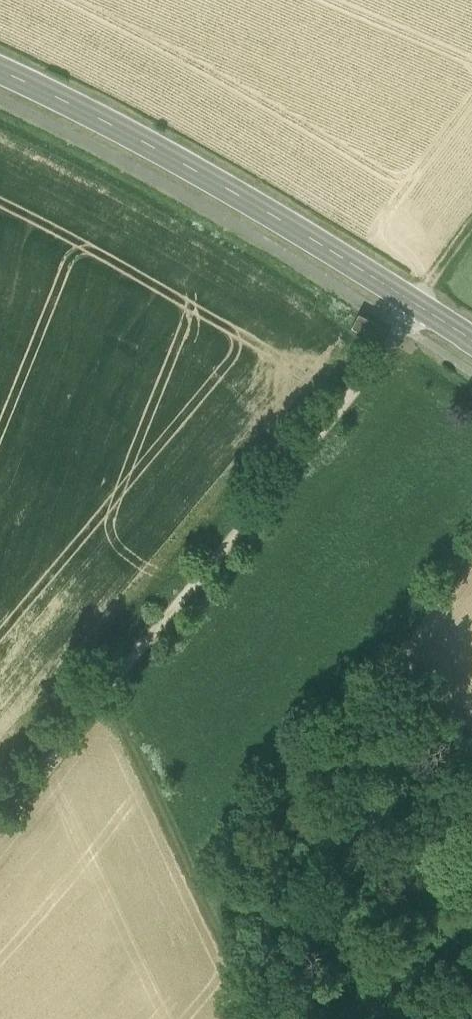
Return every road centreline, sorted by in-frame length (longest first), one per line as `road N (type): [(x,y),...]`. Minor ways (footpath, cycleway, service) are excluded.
road 1 (unclassified): [(0,812),(416,303)]
road 2 (tertiary): [(416,303),(249,201),(0,71)]
road 3 (track): [(108,678),(274,1018)]

